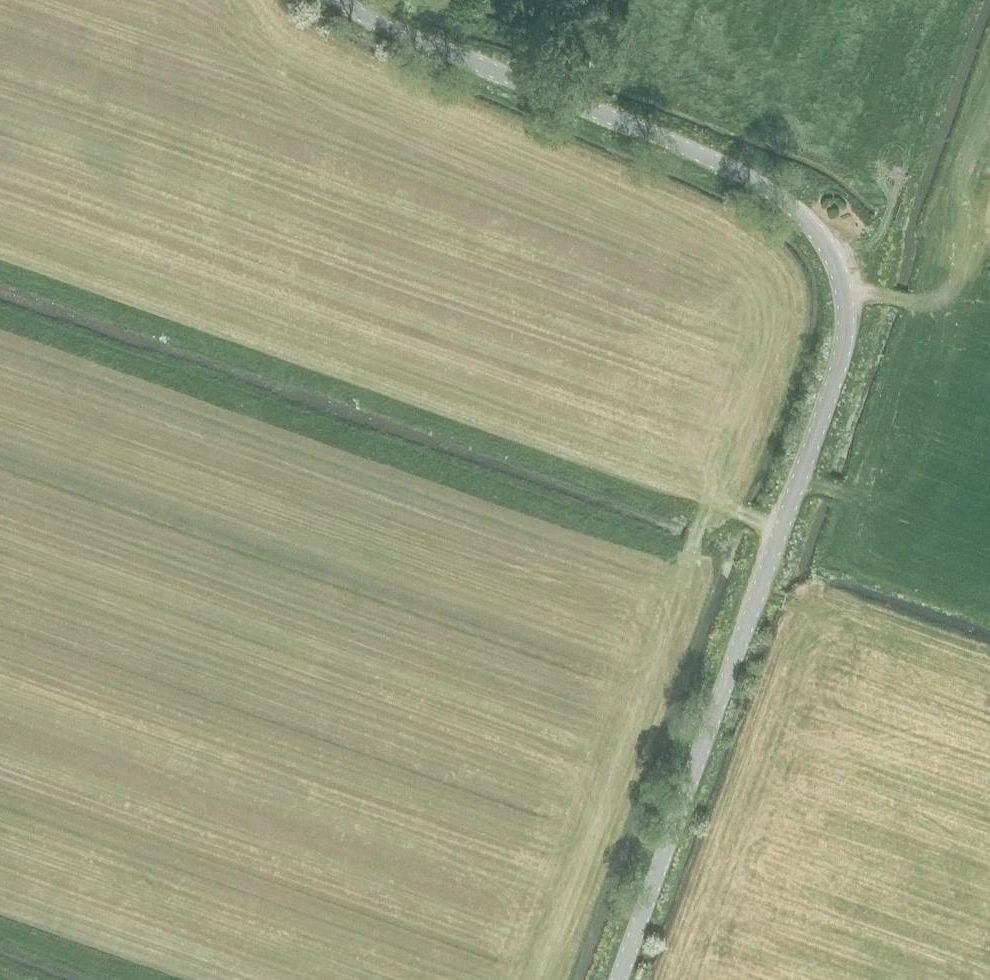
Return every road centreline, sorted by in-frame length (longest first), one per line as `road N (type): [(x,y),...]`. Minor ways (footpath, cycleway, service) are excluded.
road 1 (tertiary): [(620,979),(834,377),(845,319),(838,273),(814,230),(762,186),(365,20),(340,0)]

